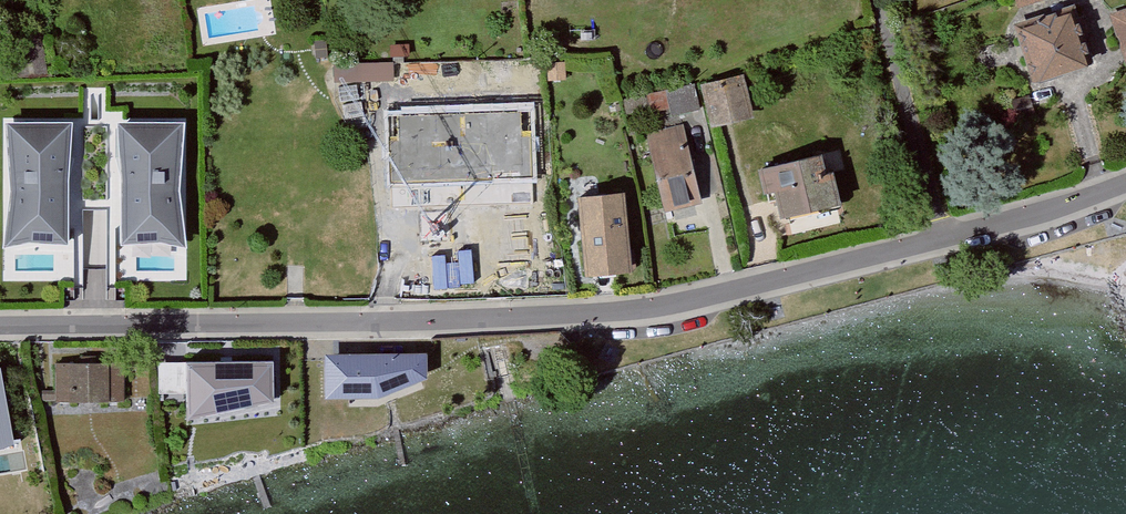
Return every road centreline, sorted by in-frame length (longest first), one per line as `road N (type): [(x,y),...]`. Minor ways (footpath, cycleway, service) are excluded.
road 1 (residential): [(951,244),(657,315),(416,327),(0,330)]
road 2 (residential): [(951,244),(880,0)]
road 3 (residential): [(1125,187),(951,244)]

